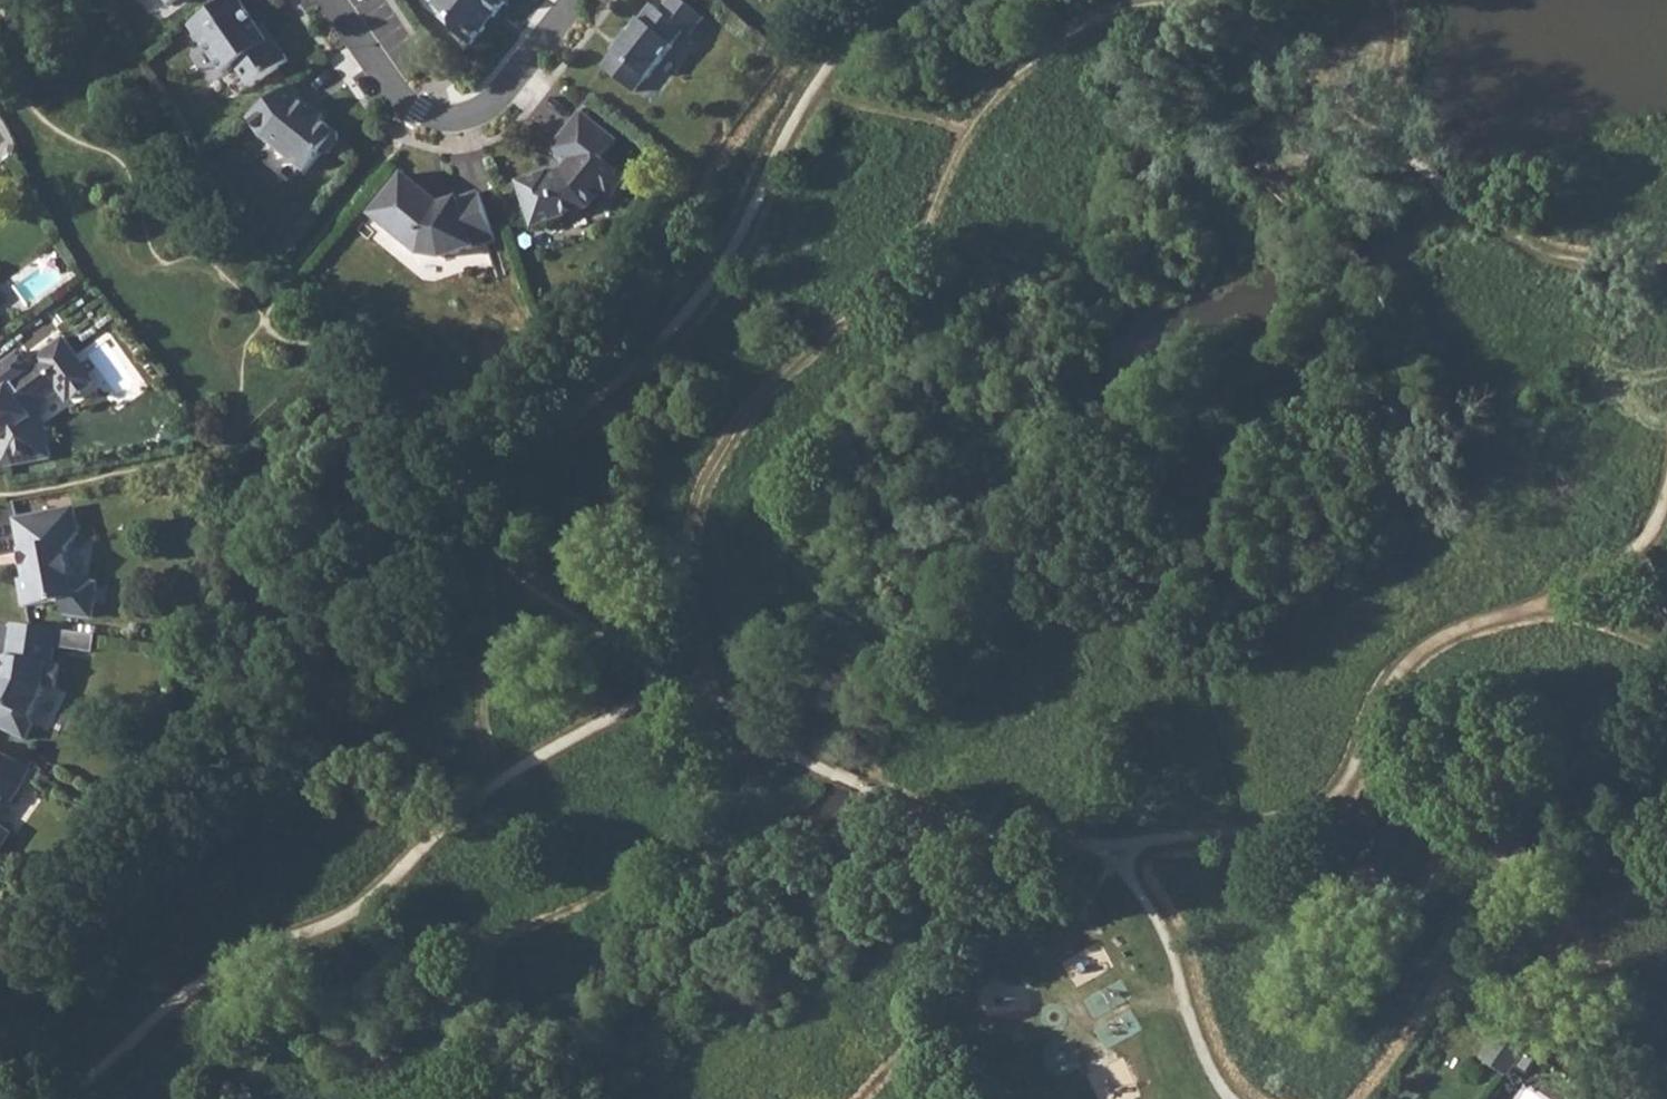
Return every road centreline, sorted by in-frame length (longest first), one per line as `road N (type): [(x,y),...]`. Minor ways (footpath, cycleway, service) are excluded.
road 1 (residential): [(331,0),(415,112),(464,123),(495,110),(578,0)]

